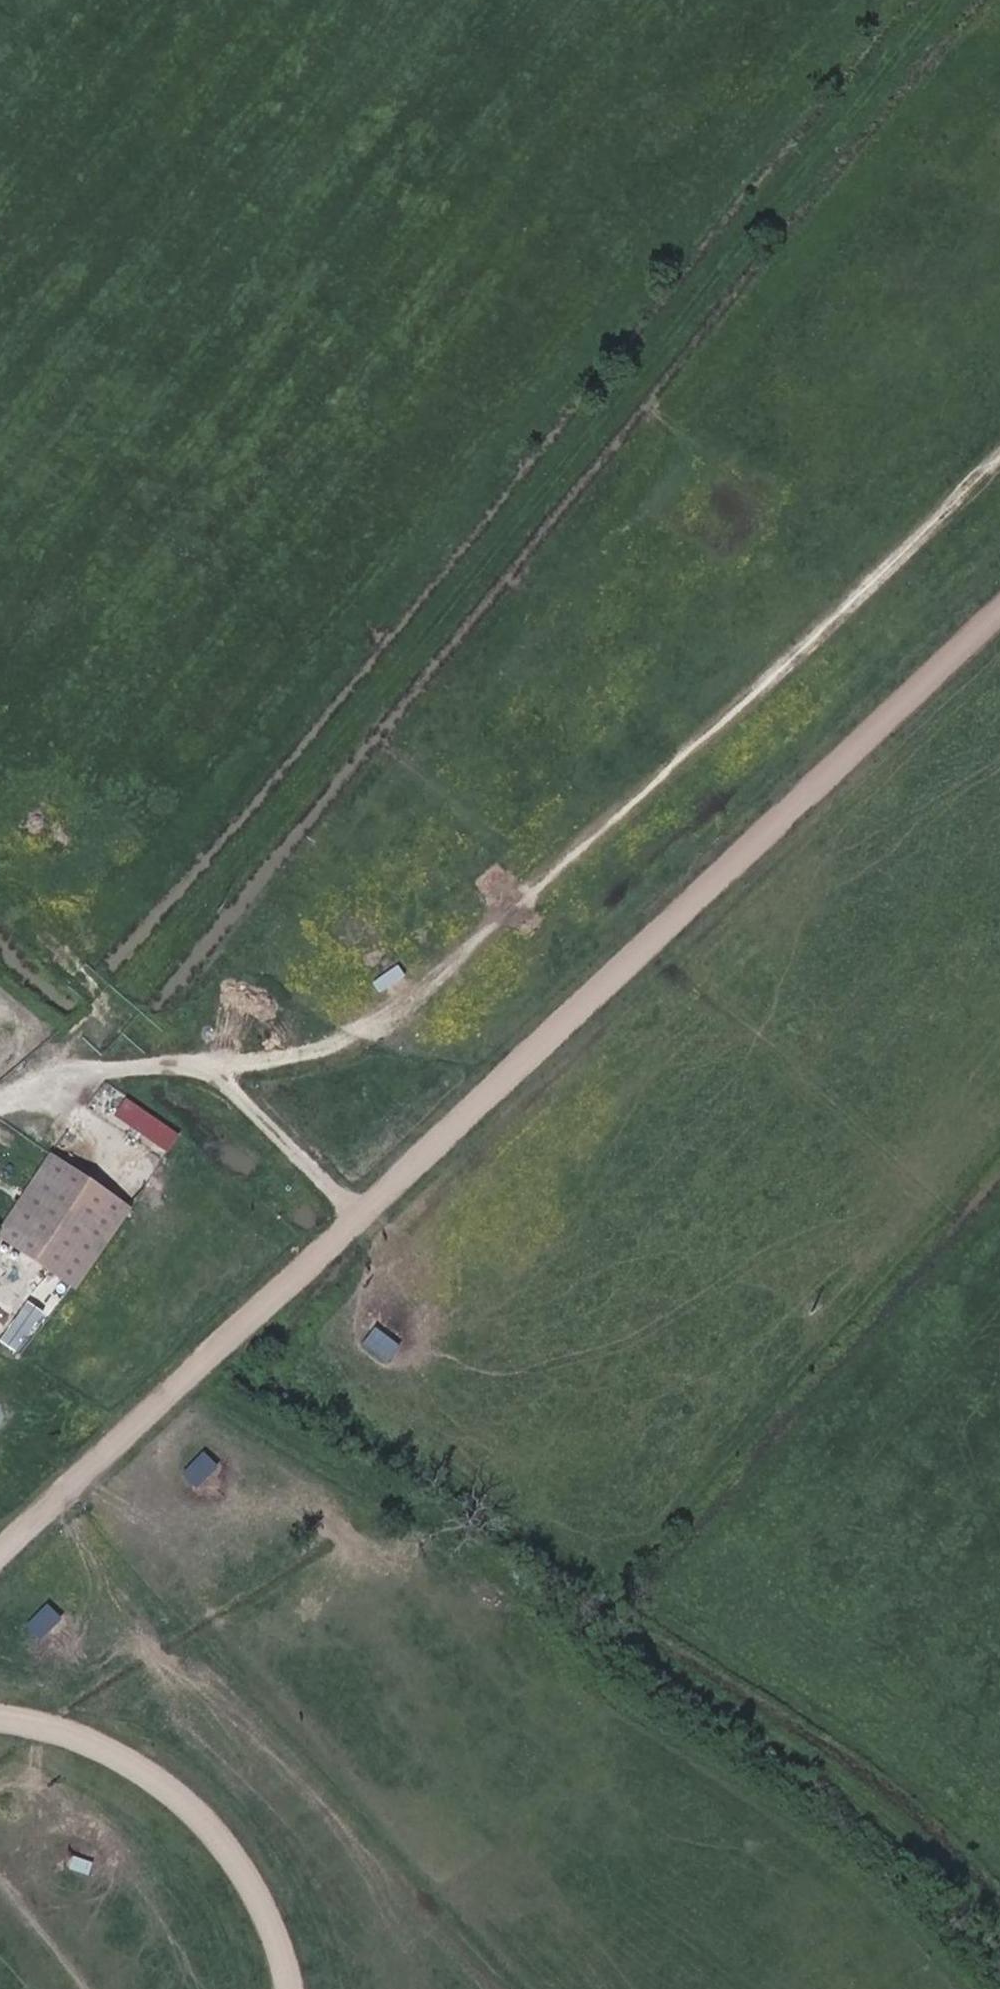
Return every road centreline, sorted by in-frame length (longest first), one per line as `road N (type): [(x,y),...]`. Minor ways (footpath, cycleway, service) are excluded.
road 1 (unclassified): [(999,606),(0,1551)]
road 2 (unclassified): [(287,1988),(231,1850),(150,1767),(44,1722),(0,1718)]

